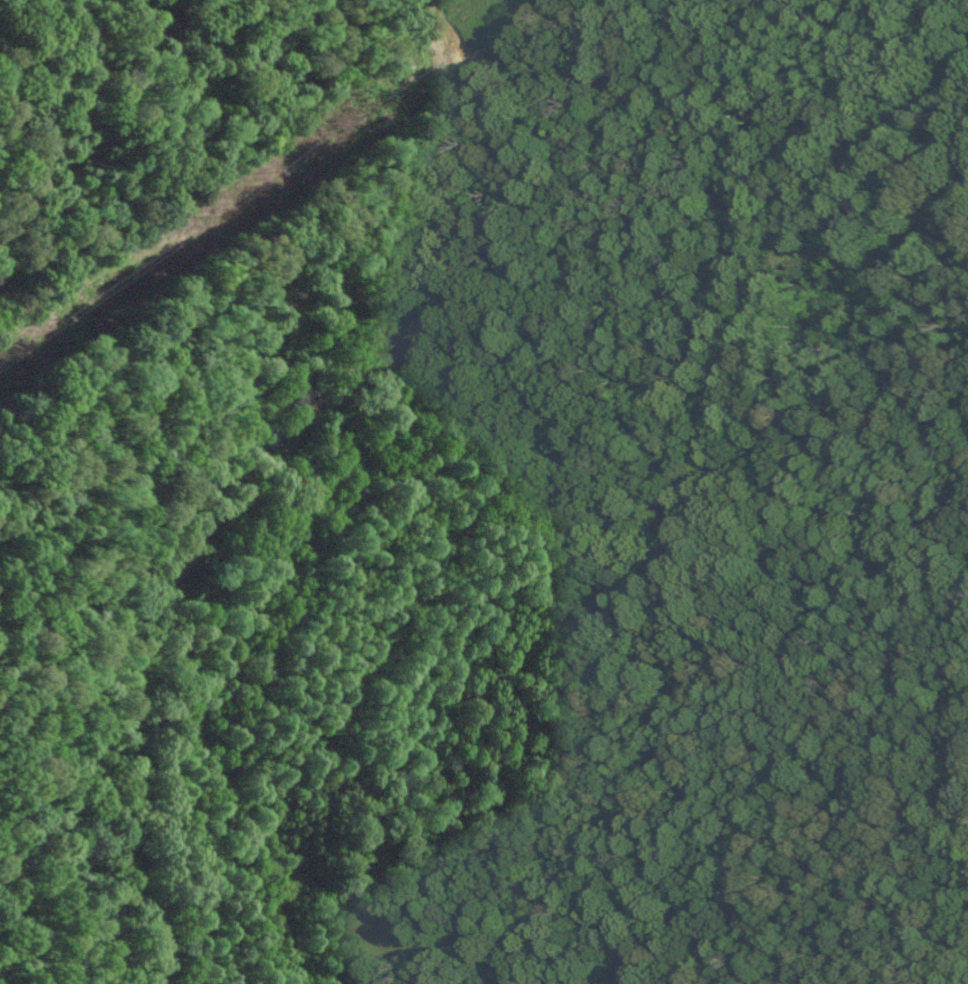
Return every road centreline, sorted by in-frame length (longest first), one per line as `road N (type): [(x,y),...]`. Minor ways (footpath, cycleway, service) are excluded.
road 1 (residential): [(512,983),(523,936),(569,836),(541,716),(558,641),(702,511),(765,309),(819,217),(910,106),(967,68)]

